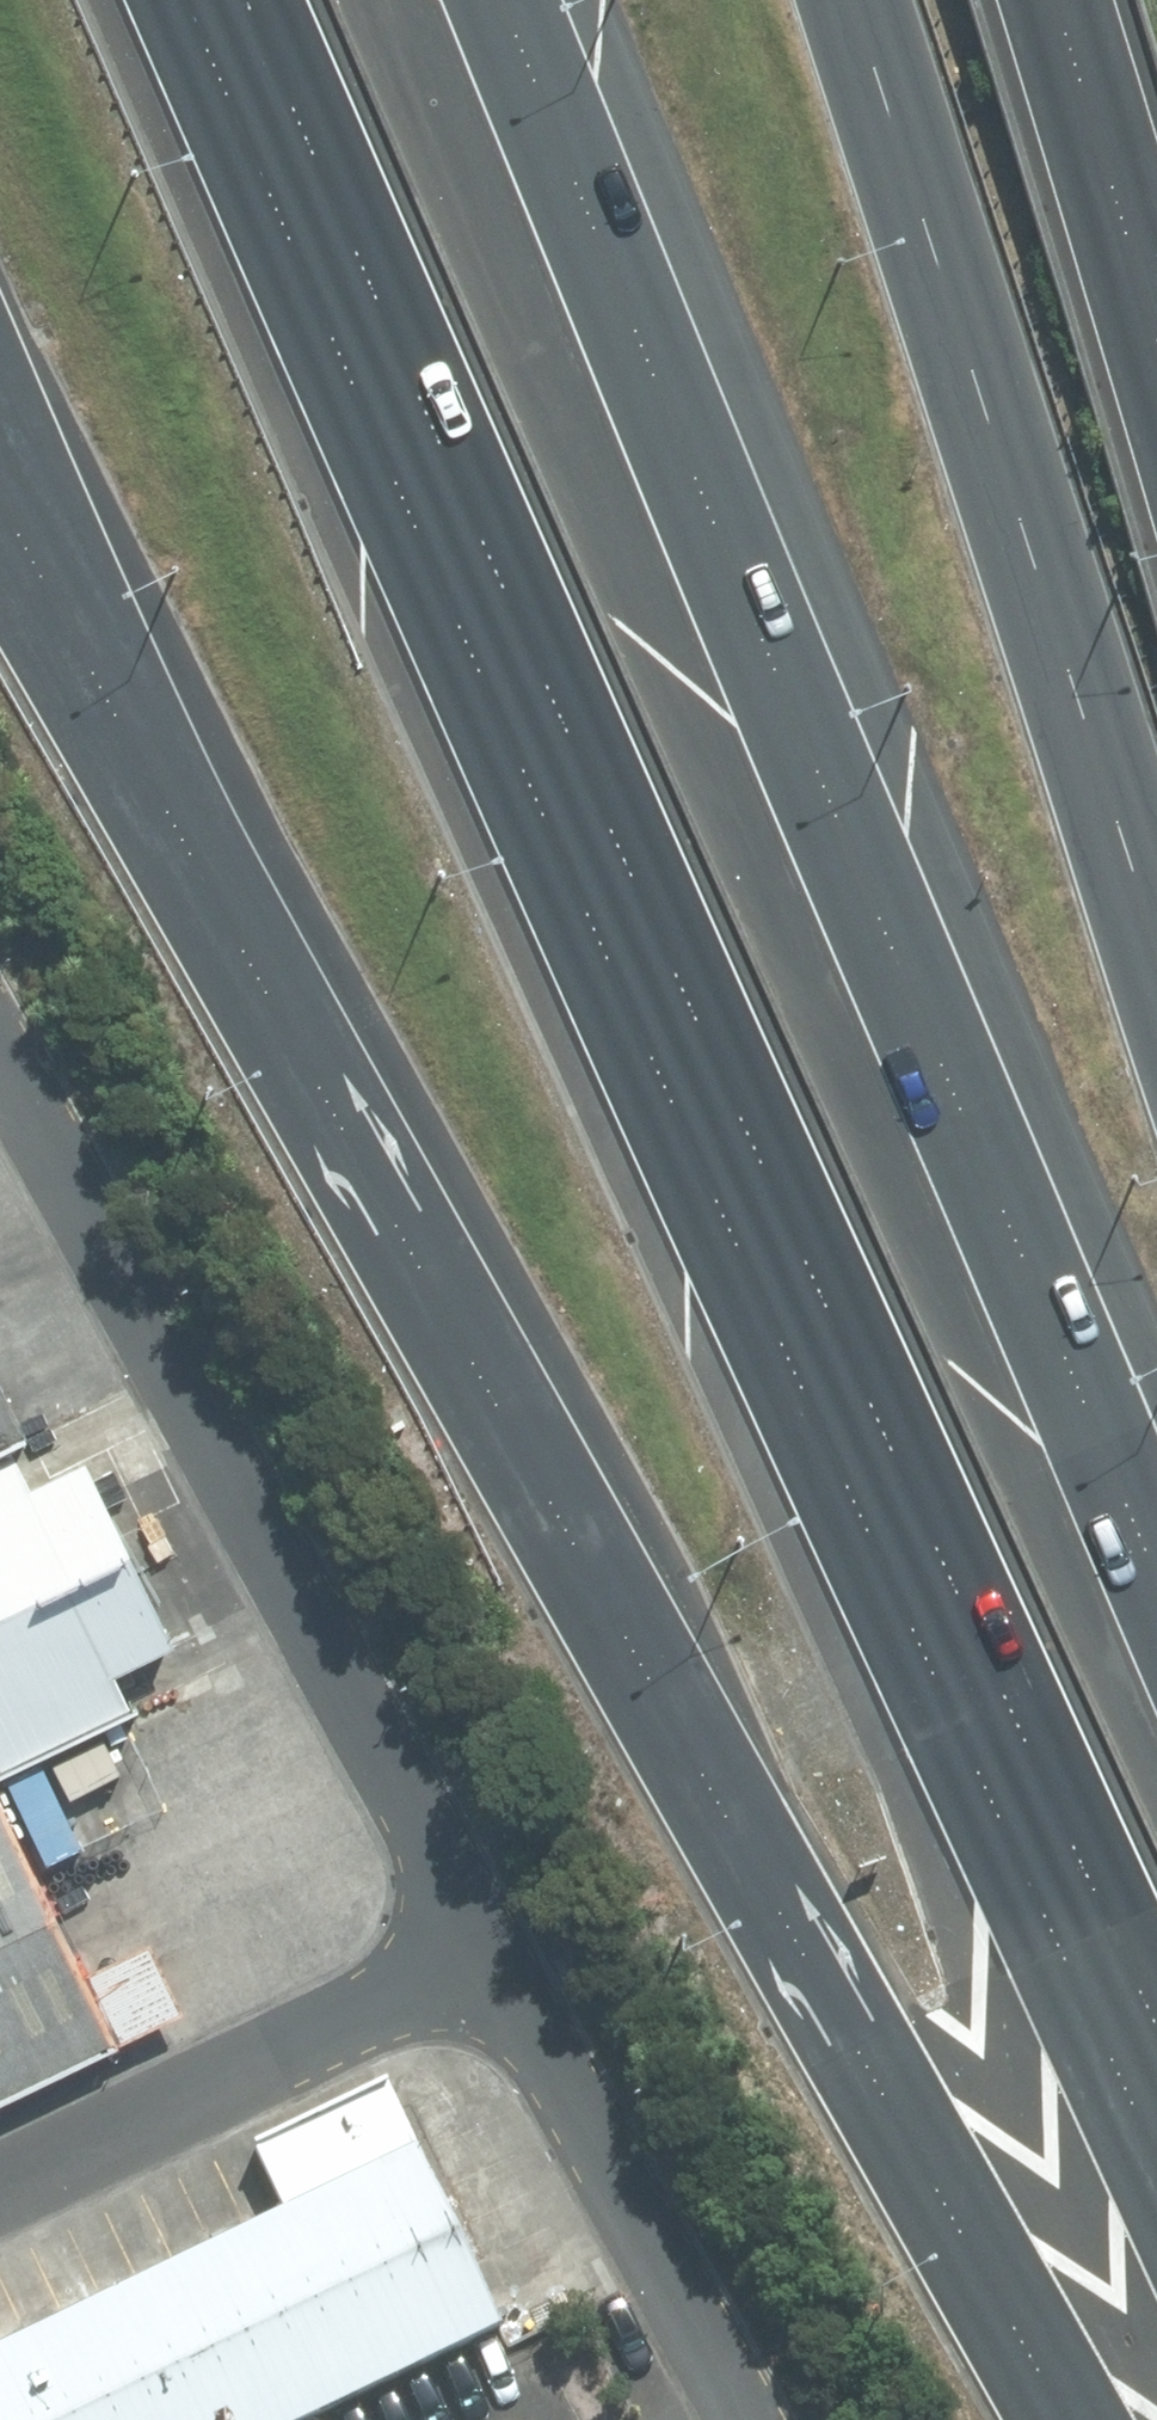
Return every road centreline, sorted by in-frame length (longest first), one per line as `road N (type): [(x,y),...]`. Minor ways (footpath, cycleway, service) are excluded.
road 1 (motorway): [(1064,2419),(0,489)]
road 2 (motorway): [(1156,1994),(762,1156),(262,0)]
road 3 (motorway): [(505,0),(1156,1561)]
road 4 (unclassified): [(0,1074),(464,1969)]
road 5 (motorway): [(869,0),(1156,955)]
road 6 (unclassified): [(0,2191),(464,1969)]
road 7 (unclassified): [(464,1969),(692,2419)]

